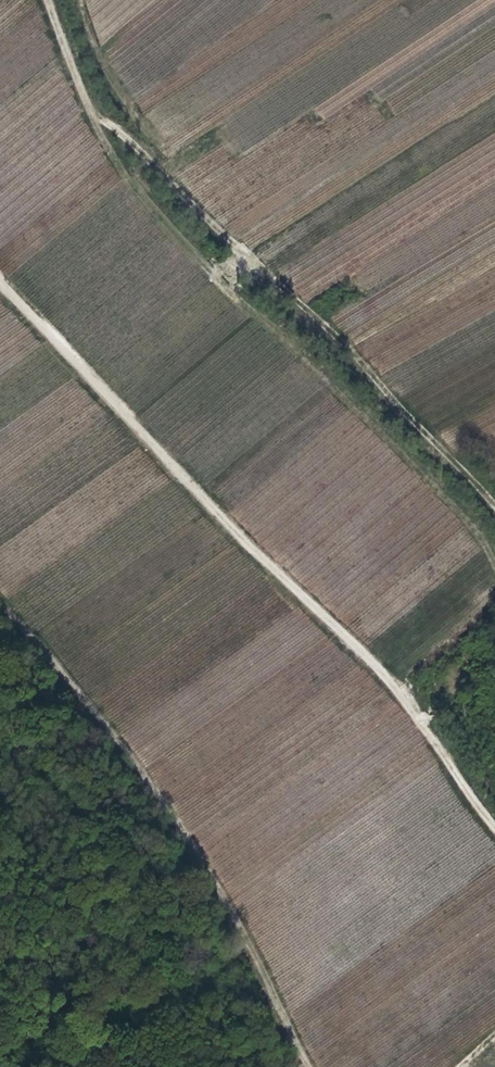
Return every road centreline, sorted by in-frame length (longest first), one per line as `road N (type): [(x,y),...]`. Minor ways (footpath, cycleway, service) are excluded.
road 1 (track): [(0,279),(180,474),(384,674),(494,825)]

